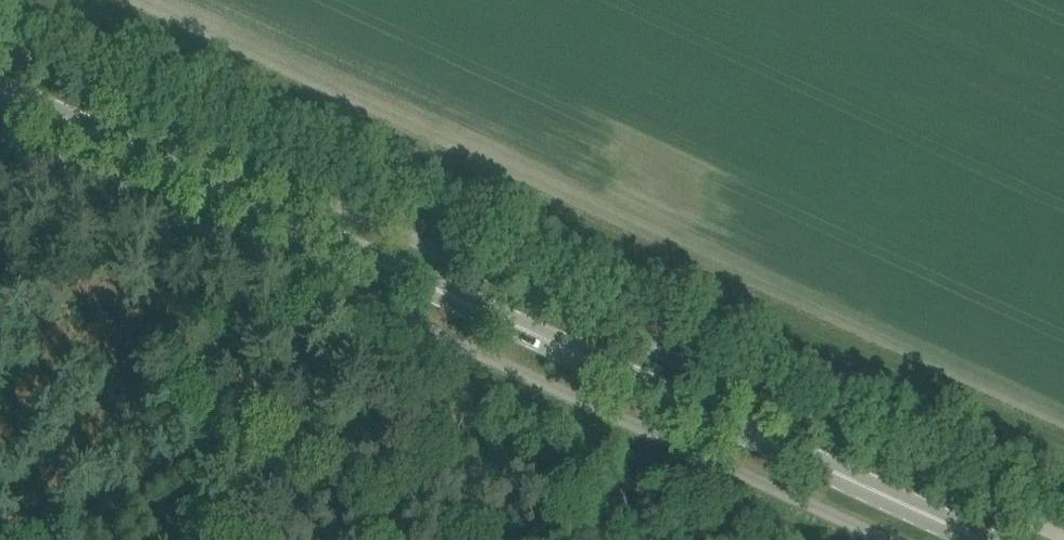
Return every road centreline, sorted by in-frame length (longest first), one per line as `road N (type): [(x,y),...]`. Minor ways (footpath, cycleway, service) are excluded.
road 1 (unclassified): [(1063,538),(0,49)]
road 2 (primary): [(985,539),(0,88)]
road 3 (unclassified): [(0,135),(892,539)]

